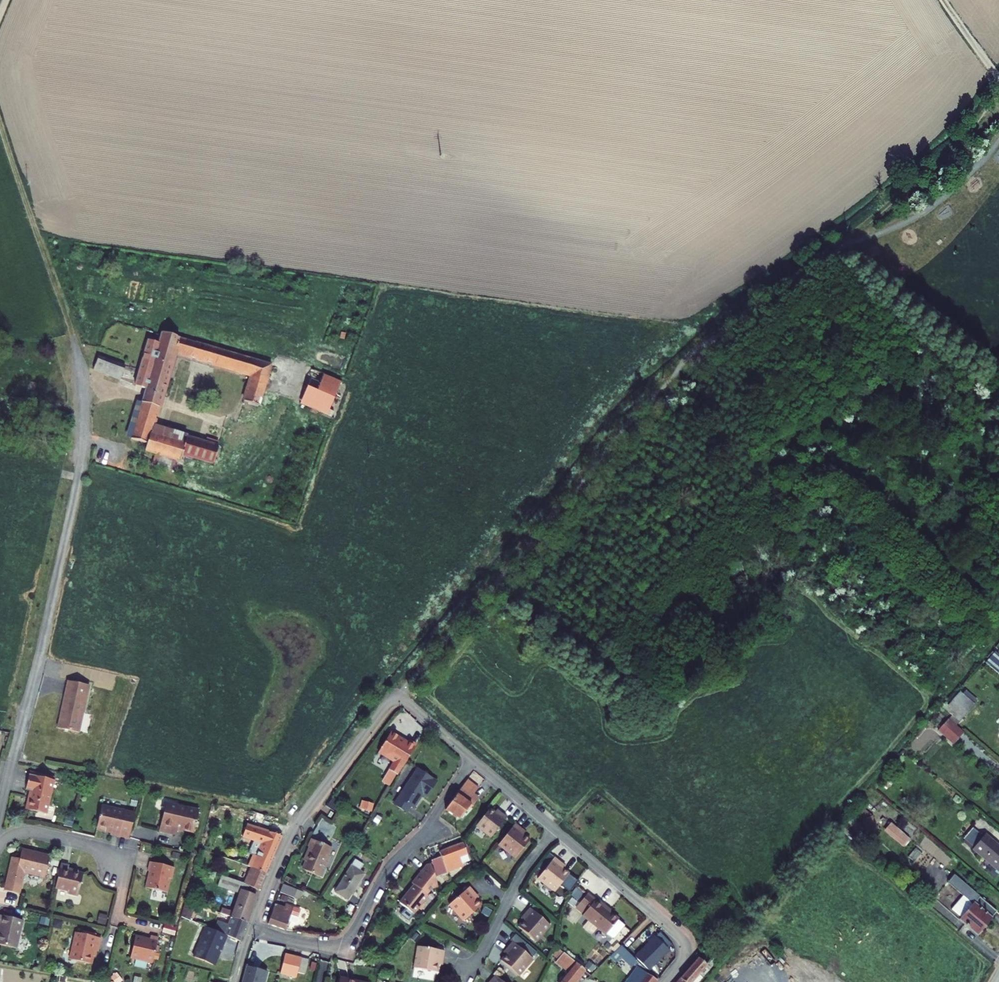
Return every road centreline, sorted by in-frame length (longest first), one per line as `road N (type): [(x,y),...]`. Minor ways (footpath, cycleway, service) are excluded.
road 1 (track): [(399,696),(634,407),(998,111)]
road 2 (unclassified): [(0,810),(82,467),(80,359)]
road 3 (residential): [(251,931),(297,824),(389,703),(399,696),(472,759)]
road 4 (residential): [(472,759),(426,830),(389,867),(346,939),(326,946),(251,931)]
road 5 (track): [(80,359),(0,117)]
road 6 (residential): [(554,829),(683,940),(686,955),(666,981)]
road 7 (track): [(843,245),(930,206),(998,143)]
road 8 (residential): [(554,829),(473,969)]
road 9 (residential): [(0,845),(28,832),(116,859)]

